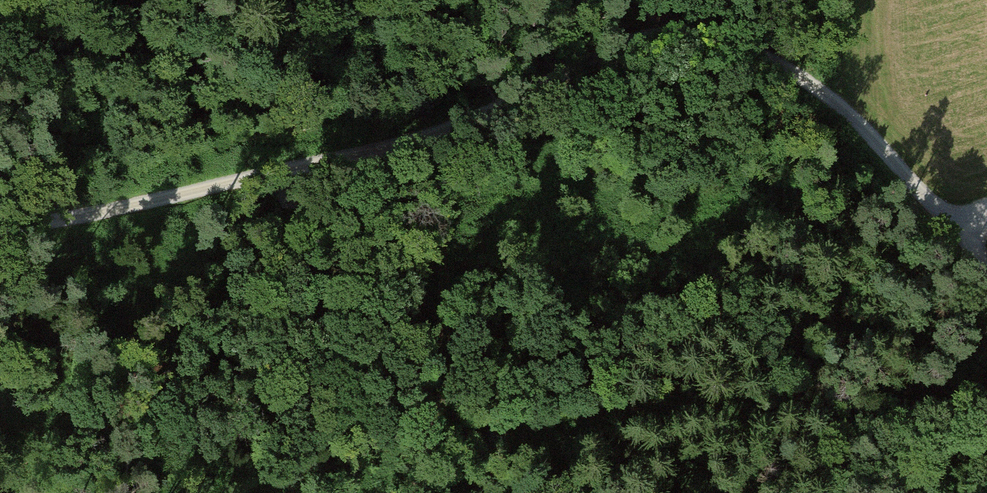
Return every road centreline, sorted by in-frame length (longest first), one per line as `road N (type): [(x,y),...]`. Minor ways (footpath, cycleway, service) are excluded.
road 1 (track): [(950,226),(830,96),(768,55),(701,27),(633,39),(429,139),(0,229)]
road 2 (track): [(410,492),(440,423),(447,299),(429,139)]

